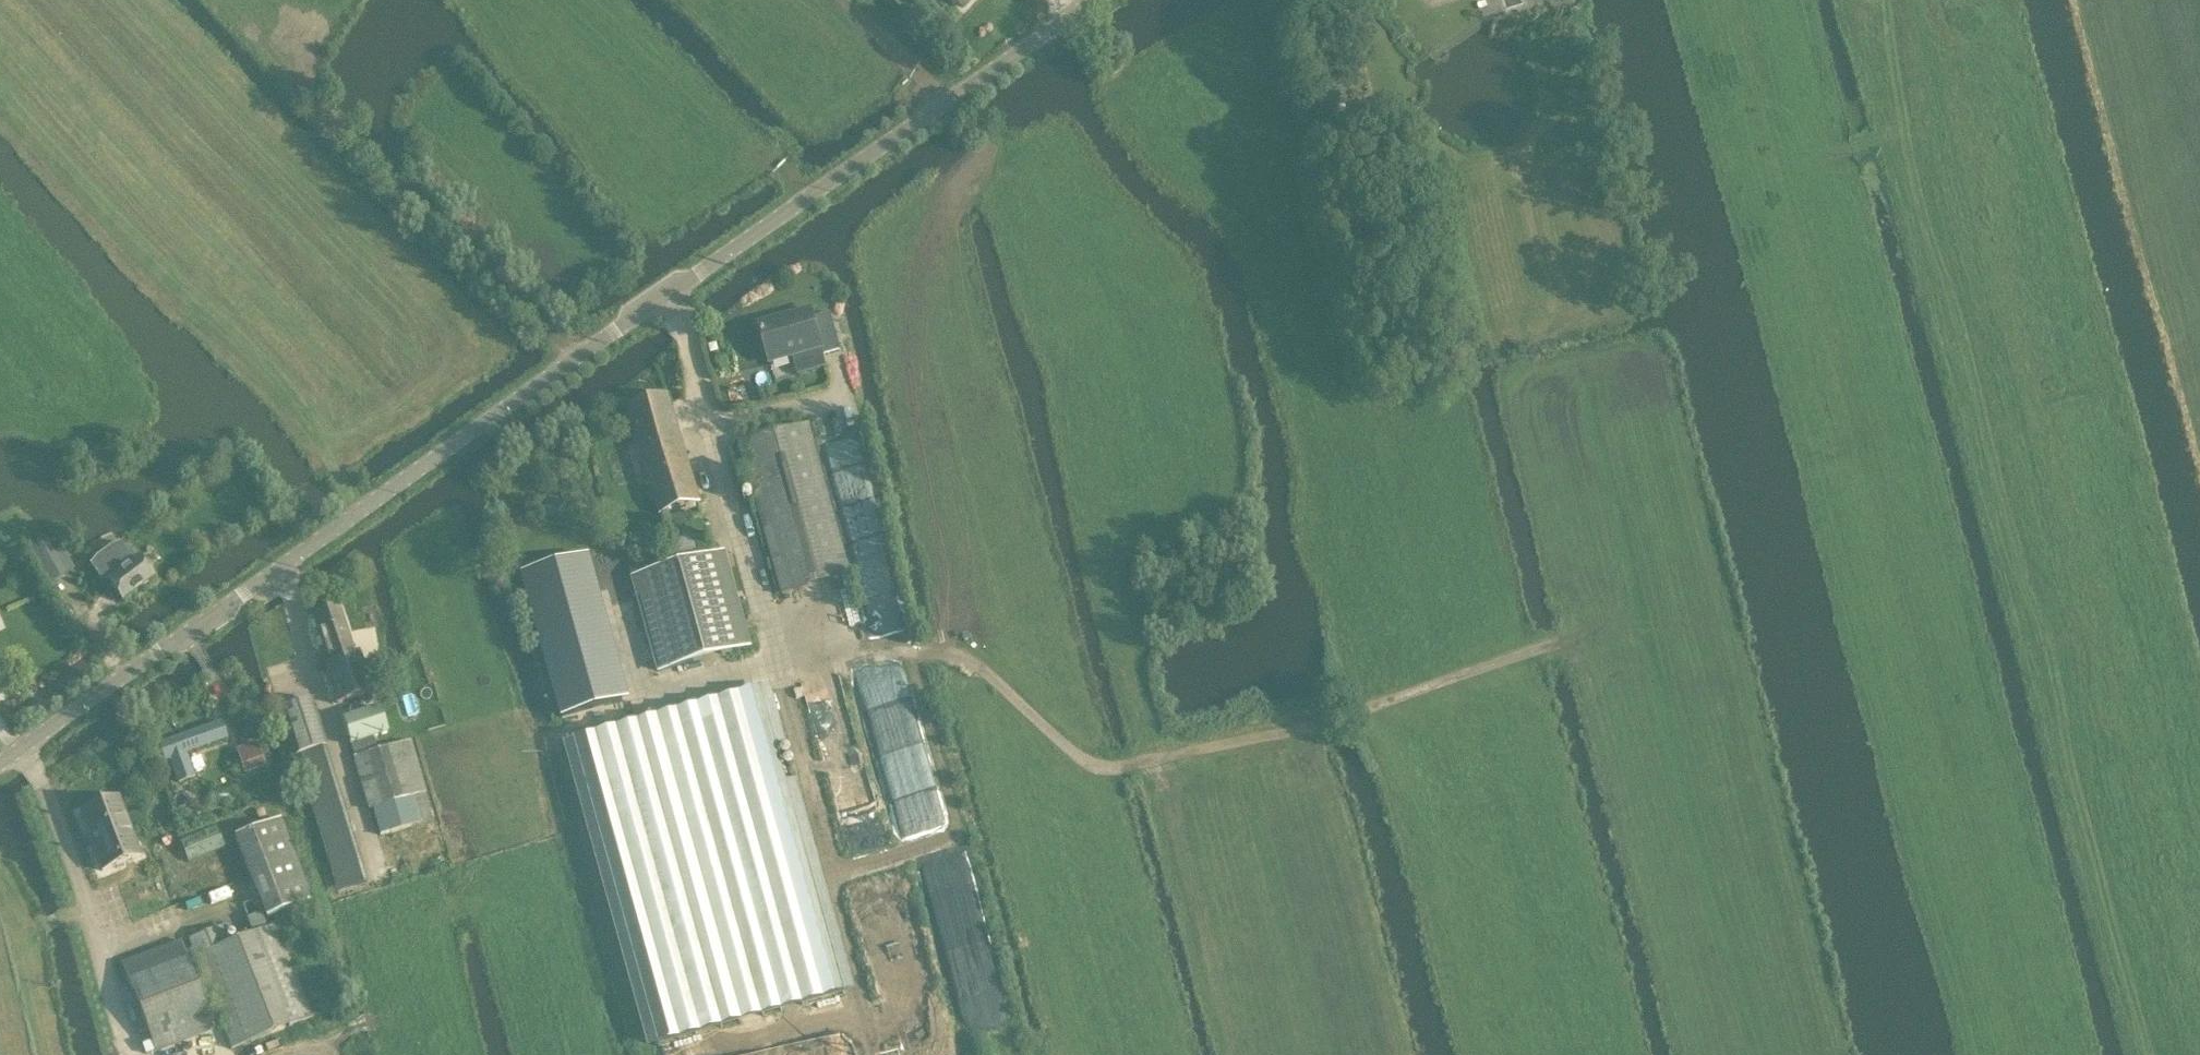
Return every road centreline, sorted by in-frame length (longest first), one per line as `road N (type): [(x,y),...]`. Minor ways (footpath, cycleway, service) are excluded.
road 1 (tertiary): [(1095,0),(0,764)]
road 2 (track): [(2147,192),(2109,0)]

